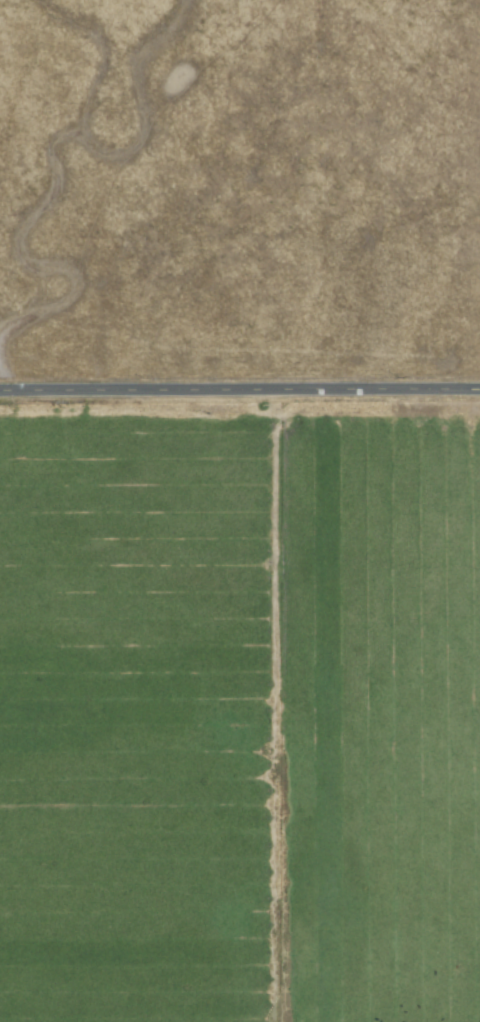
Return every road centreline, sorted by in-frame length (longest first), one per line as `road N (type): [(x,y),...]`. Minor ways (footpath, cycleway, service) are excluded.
road 1 (residential): [(0,390),(479,389)]

